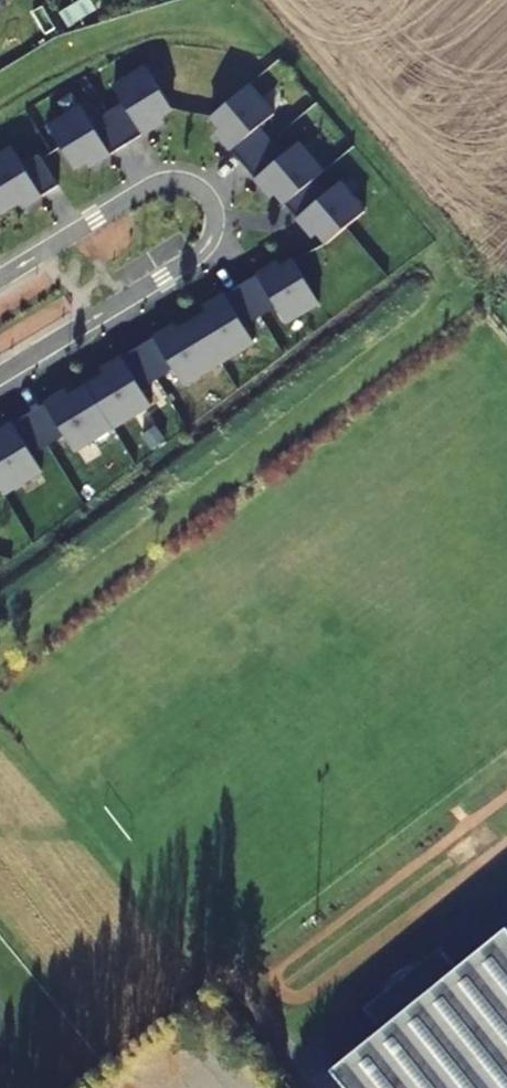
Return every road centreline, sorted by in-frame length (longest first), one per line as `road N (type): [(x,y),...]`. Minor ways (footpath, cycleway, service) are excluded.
road 1 (residential): [(0,275),(159,181),(185,182),(212,204),(211,242),(0,378)]

